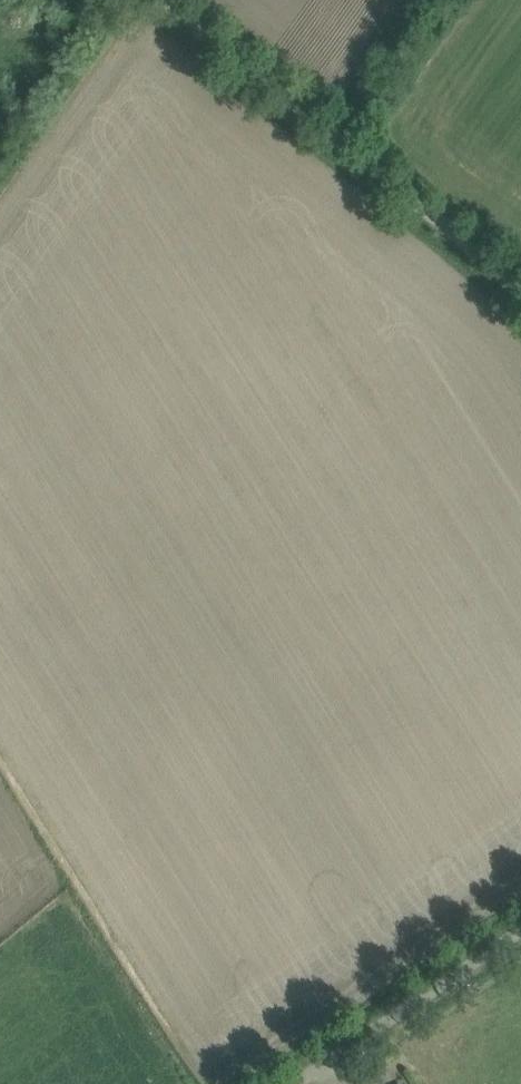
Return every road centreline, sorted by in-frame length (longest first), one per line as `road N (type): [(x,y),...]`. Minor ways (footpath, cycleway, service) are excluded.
road 1 (track): [(156,0),(484,262),(520,308)]
road 2 (unclassified): [(293,1083),(520,937)]

